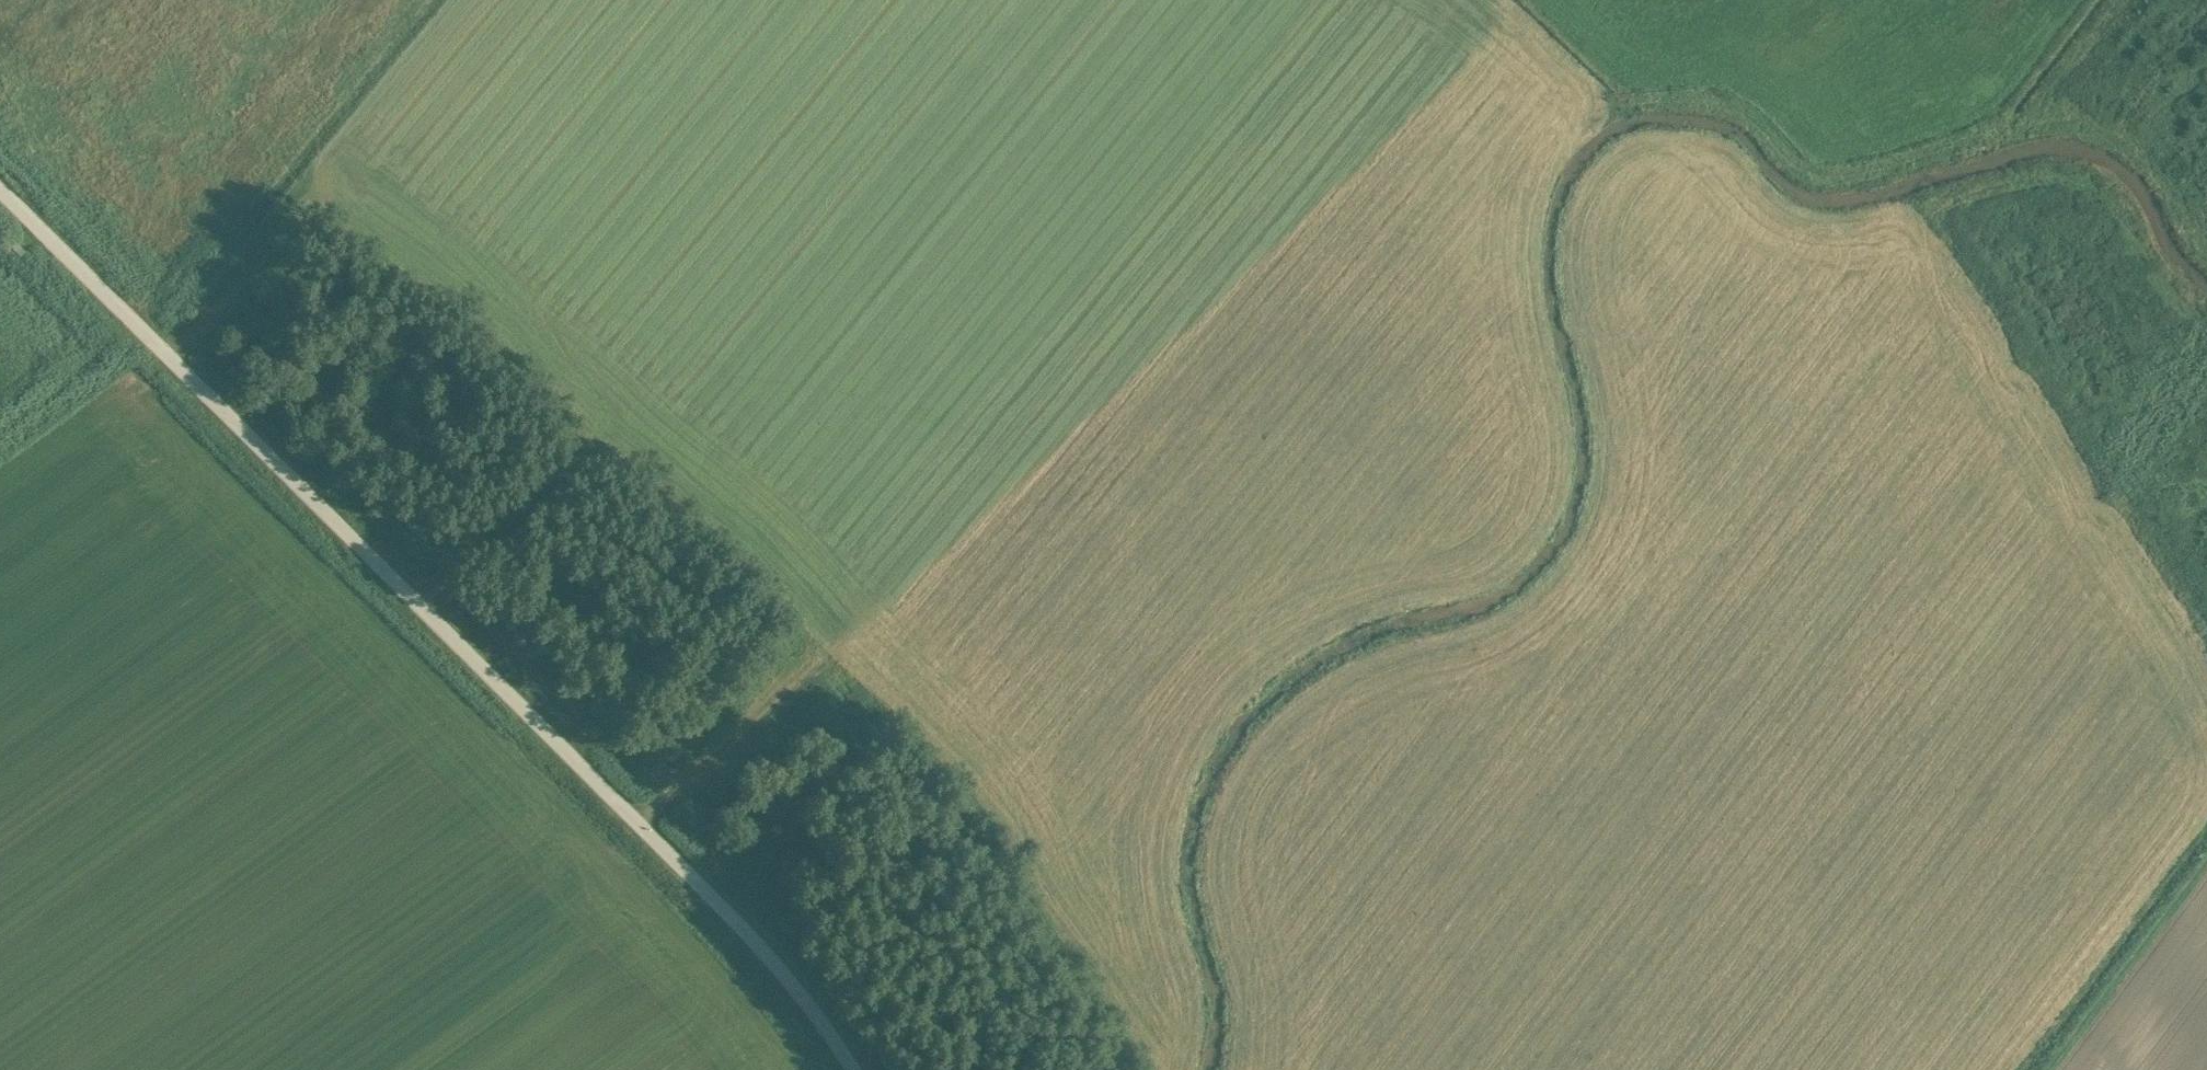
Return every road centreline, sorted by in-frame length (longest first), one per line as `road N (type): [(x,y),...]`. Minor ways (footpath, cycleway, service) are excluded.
road 1 (unclassified): [(853,1069),(801,992),(740,924),(0,191)]
road 2 (track): [(2054,1069),(2206,869)]

